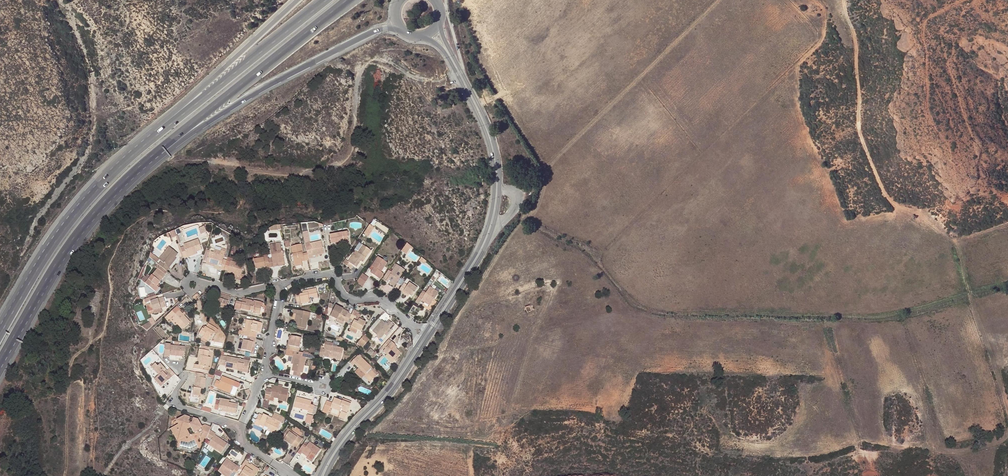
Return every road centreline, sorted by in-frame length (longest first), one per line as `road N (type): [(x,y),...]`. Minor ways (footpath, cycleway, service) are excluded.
road 1 (trunk): [(88,223),(243,100),(376,30),(400,27)]
road 2 (trunk): [(88,223),(152,157),(348,0)]
road 3 (trunk): [(327,0),(100,187)]
road 4 (tertiary): [(458,74),(490,139),(495,205),(480,253),(429,333)]
road 5 (trunk): [(298,0),(100,187)]
road 6 (track): [(64,475),(70,365),(89,343),(96,296)]
road 7 (trunk): [(0,365),(88,223)]
road 8 (tertiary): [(422,342),(322,475)]
road 9 (residential): [(280,286),(332,275),(344,298),(379,299),(415,328)]
road 10 (trunk): [(100,187),(58,234),(16,302)]

